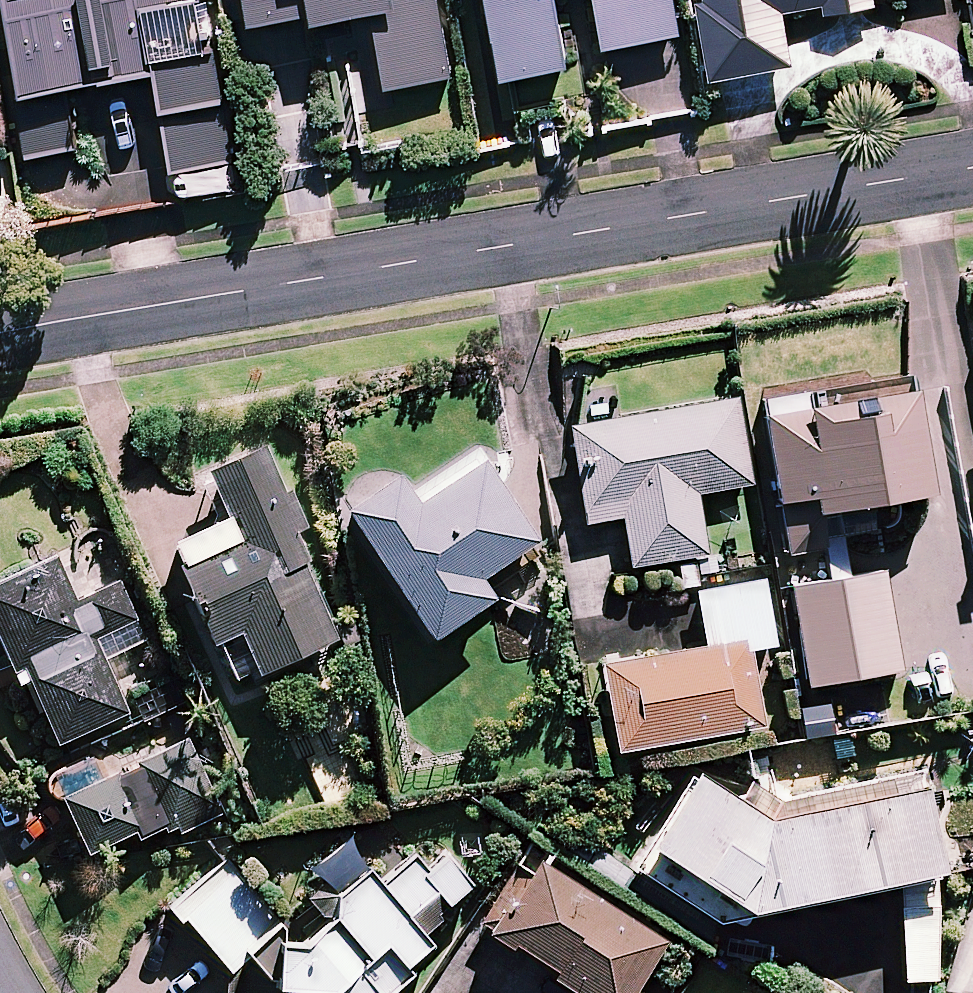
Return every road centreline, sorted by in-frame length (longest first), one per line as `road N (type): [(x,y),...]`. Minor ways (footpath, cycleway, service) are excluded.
road 1 (residential): [(0,333),(972,168)]

